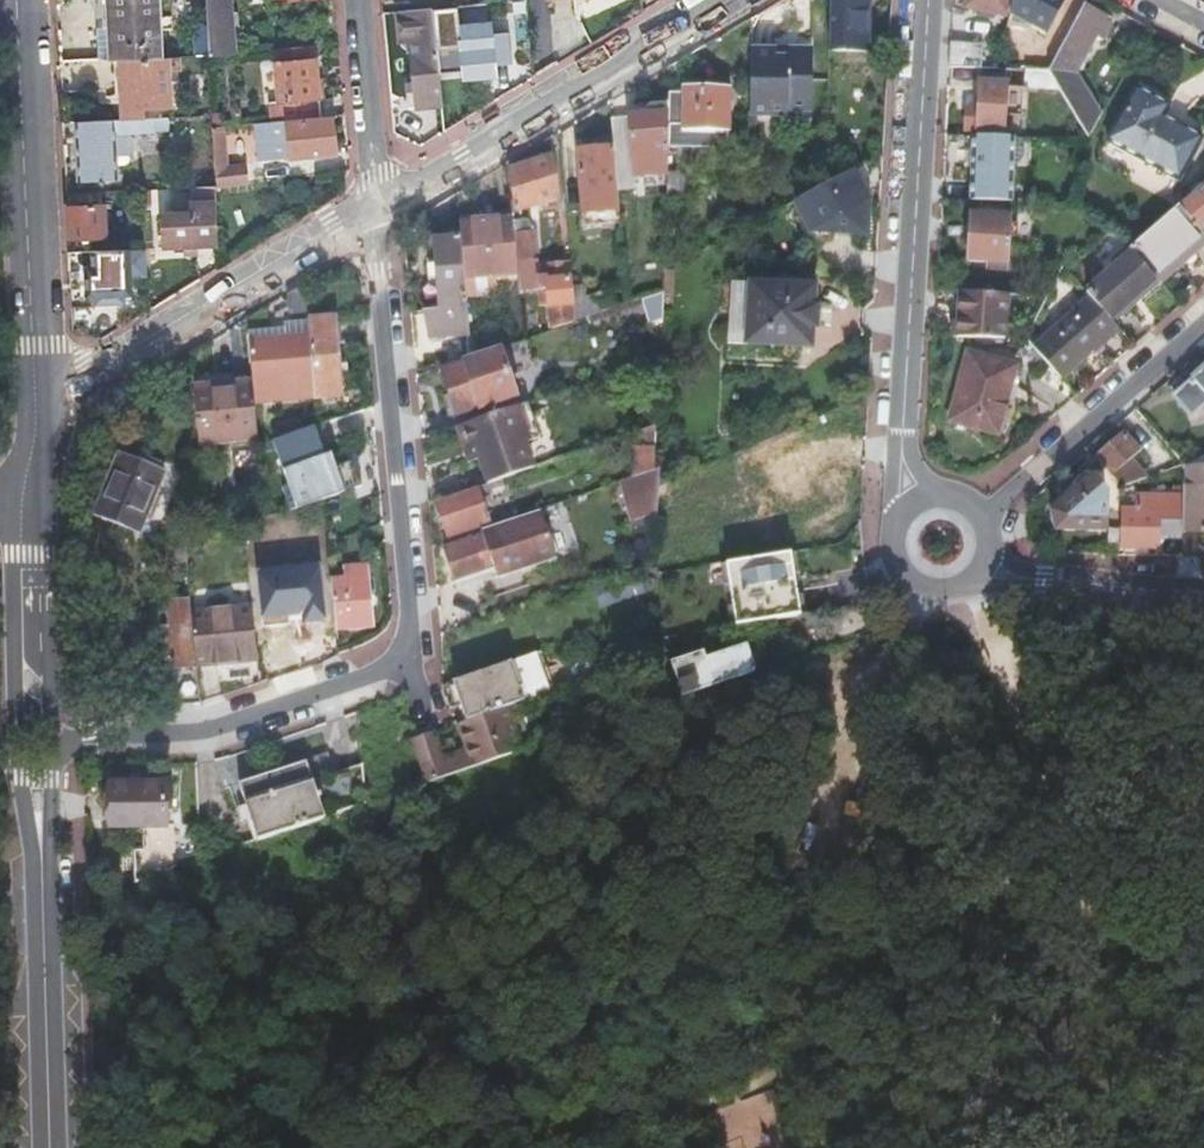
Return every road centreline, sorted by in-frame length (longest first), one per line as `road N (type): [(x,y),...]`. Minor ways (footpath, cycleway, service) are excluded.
road 1 (residential): [(39,754),(243,717),(374,673),(418,613),(377,206)]
road 2 (residential): [(928,0),(893,477),(905,496)]
road 3 (tertiary): [(723,0),(377,206)]
road 4 (residential): [(43,398),(20,0)]
road 5 (tertiary): [(51,1147),(39,754)]
road 6 (tertiary): [(377,206),(43,398)]
road 7 (track): [(1203,1099),(1180,1055),(1108,978),(1044,802)]
road 8 (residential): [(975,510),(1203,310)]
road 9 (tertiary): [(39,754),(34,480)]
road 10 (track): [(1009,888),(987,1147)]
road 11 (track): [(1044,802),(1011,698),(972,615),(1000,571)]
road 12 (residential): [(1203,589),(1046,582),(979,563)]
road 13 (residential): [(358,0),(377,206)]
road 14 (residential): [(905,496),(882,534),(897,577),(938,591),(962,582),(979,563)]
road 15 (track): [(1203,717),(1133,736),(1044,802)]

